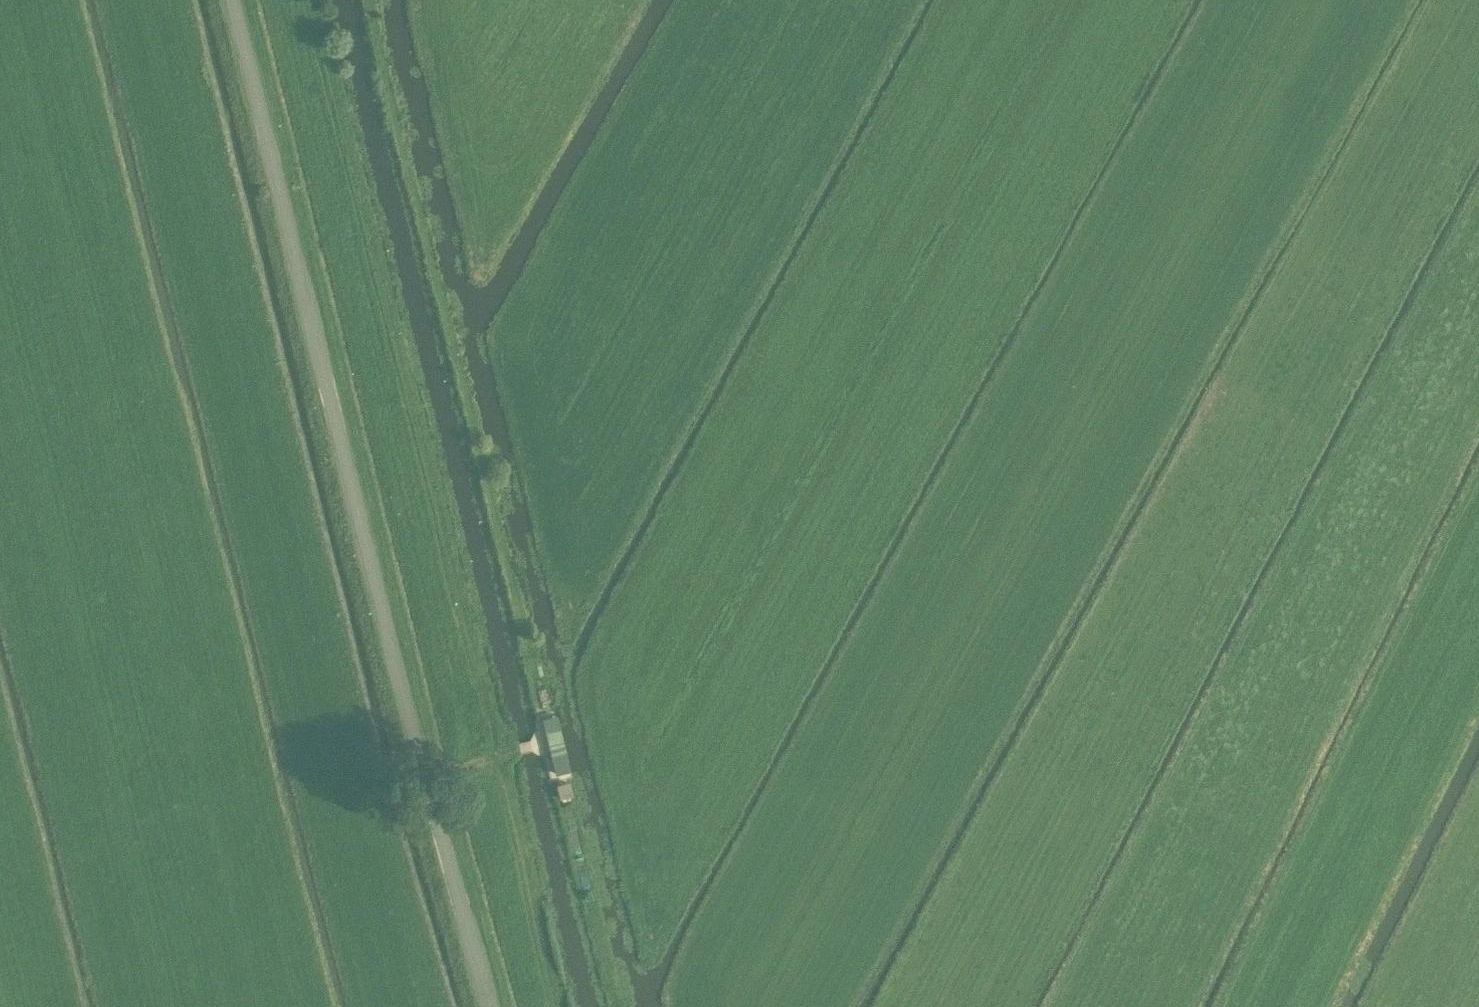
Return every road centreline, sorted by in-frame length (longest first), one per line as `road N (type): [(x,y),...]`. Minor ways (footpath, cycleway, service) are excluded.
road 1 (unclassified): [(490,1006),(437,828),(233,0)]

